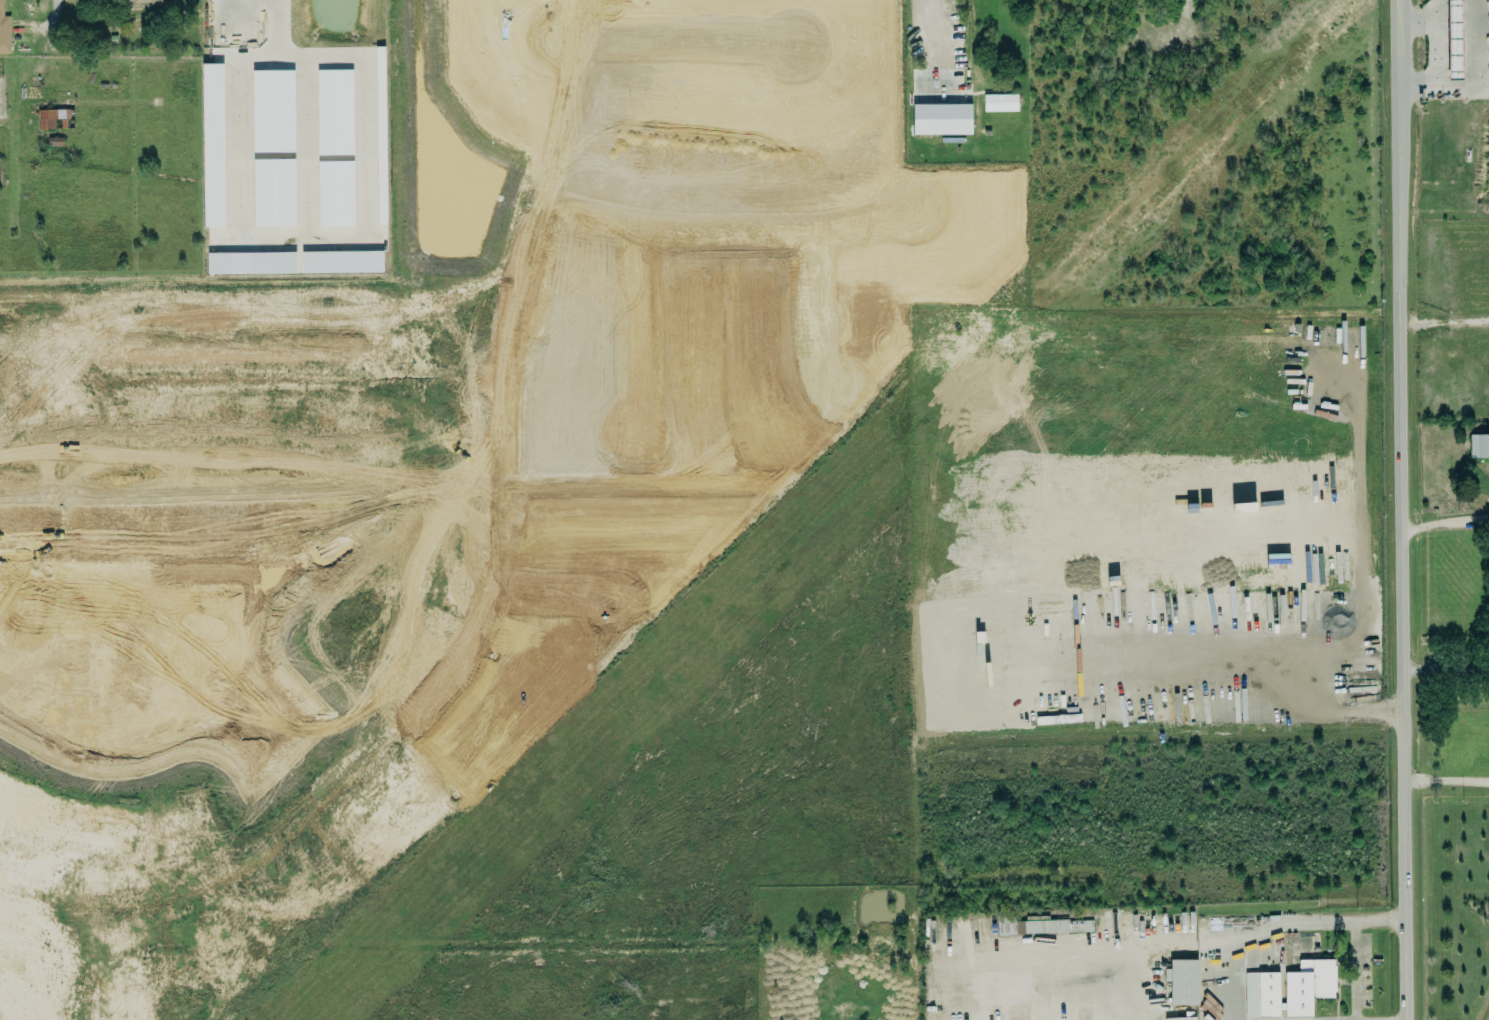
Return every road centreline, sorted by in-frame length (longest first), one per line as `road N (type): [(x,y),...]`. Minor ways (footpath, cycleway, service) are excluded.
road 1 (secondary): [(1410,1019),(1393,0)]

